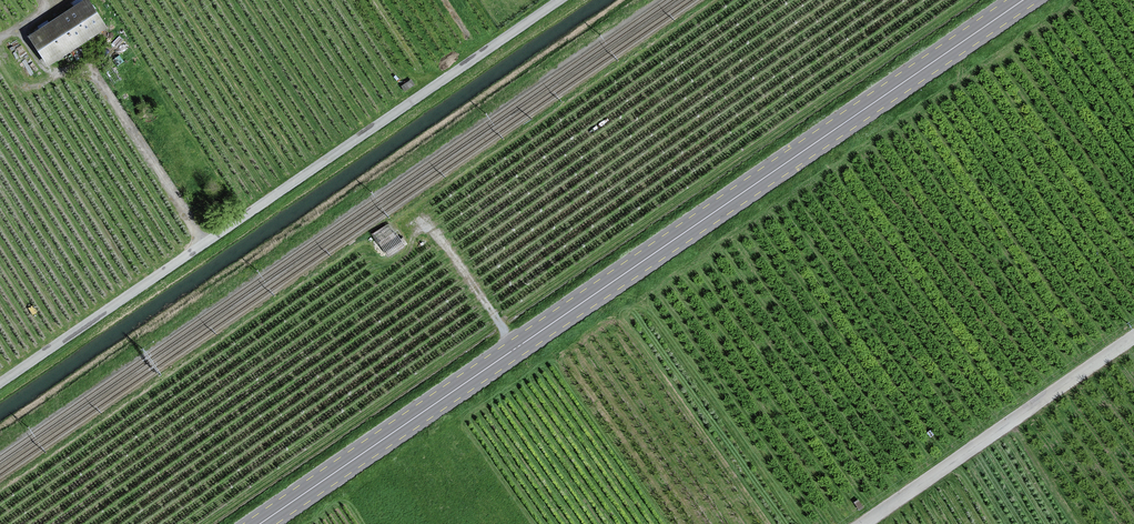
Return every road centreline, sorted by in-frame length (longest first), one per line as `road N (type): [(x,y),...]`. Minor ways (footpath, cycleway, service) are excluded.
road 1 (primary): [(268,523),(1032,0)]
road 2 (primary): [(1010,0),(250,523)]
road 3 (unclassified): [(556,0),(0,381)]
road 4 (unclassified): [(862,523),(1133,336)]

